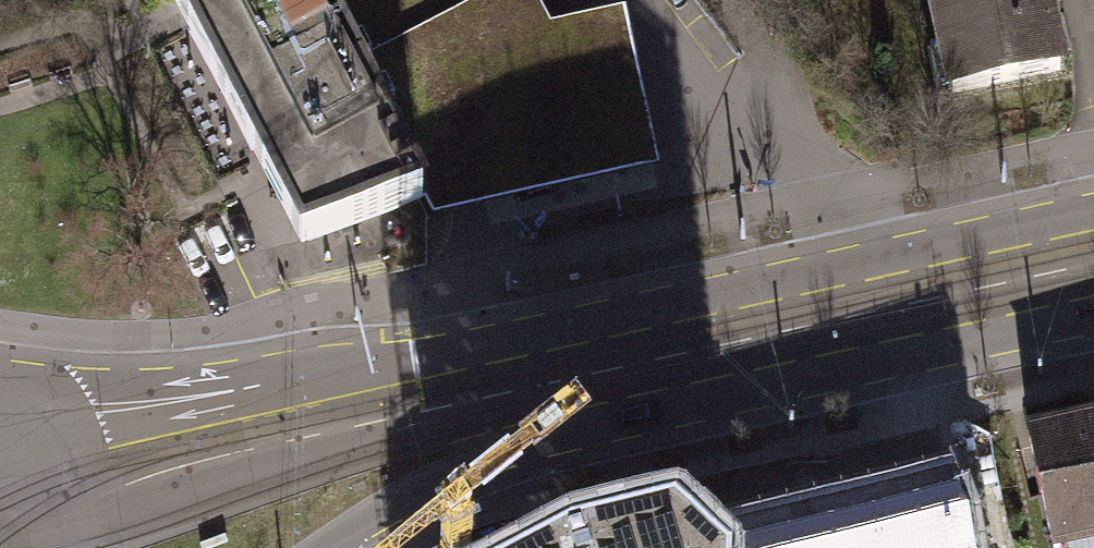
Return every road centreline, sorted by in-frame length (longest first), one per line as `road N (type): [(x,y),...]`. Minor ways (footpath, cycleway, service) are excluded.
road 1 (secondary): [(1093,263),(521,390)]
road 2 (secondary): [(521,390),(418,359),(0,409)]
road 3 (secondary): [(323,547),(440,476),(521,390)]
road 4 (secondary): [(83,547),(68,477),(40,440),(0,412)]

